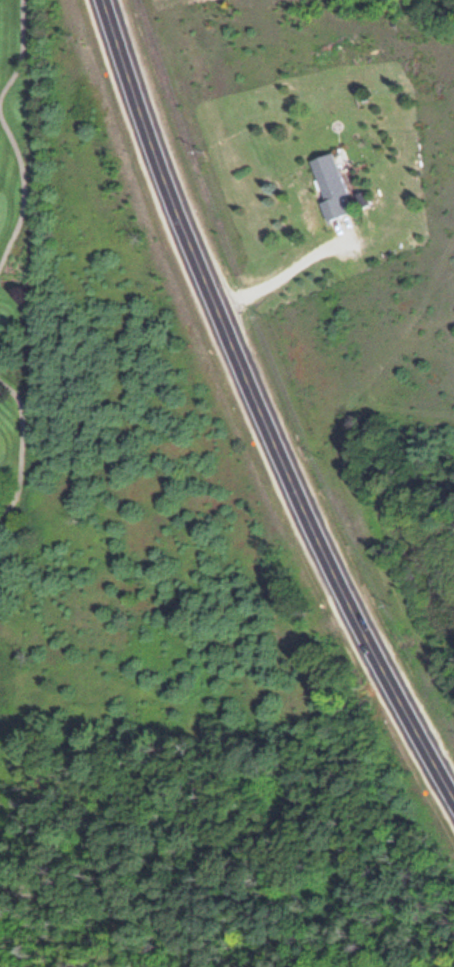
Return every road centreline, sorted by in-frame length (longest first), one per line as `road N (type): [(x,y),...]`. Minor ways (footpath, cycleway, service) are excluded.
road 1 (primary): [(453,788),(221,321),(108,0)]

